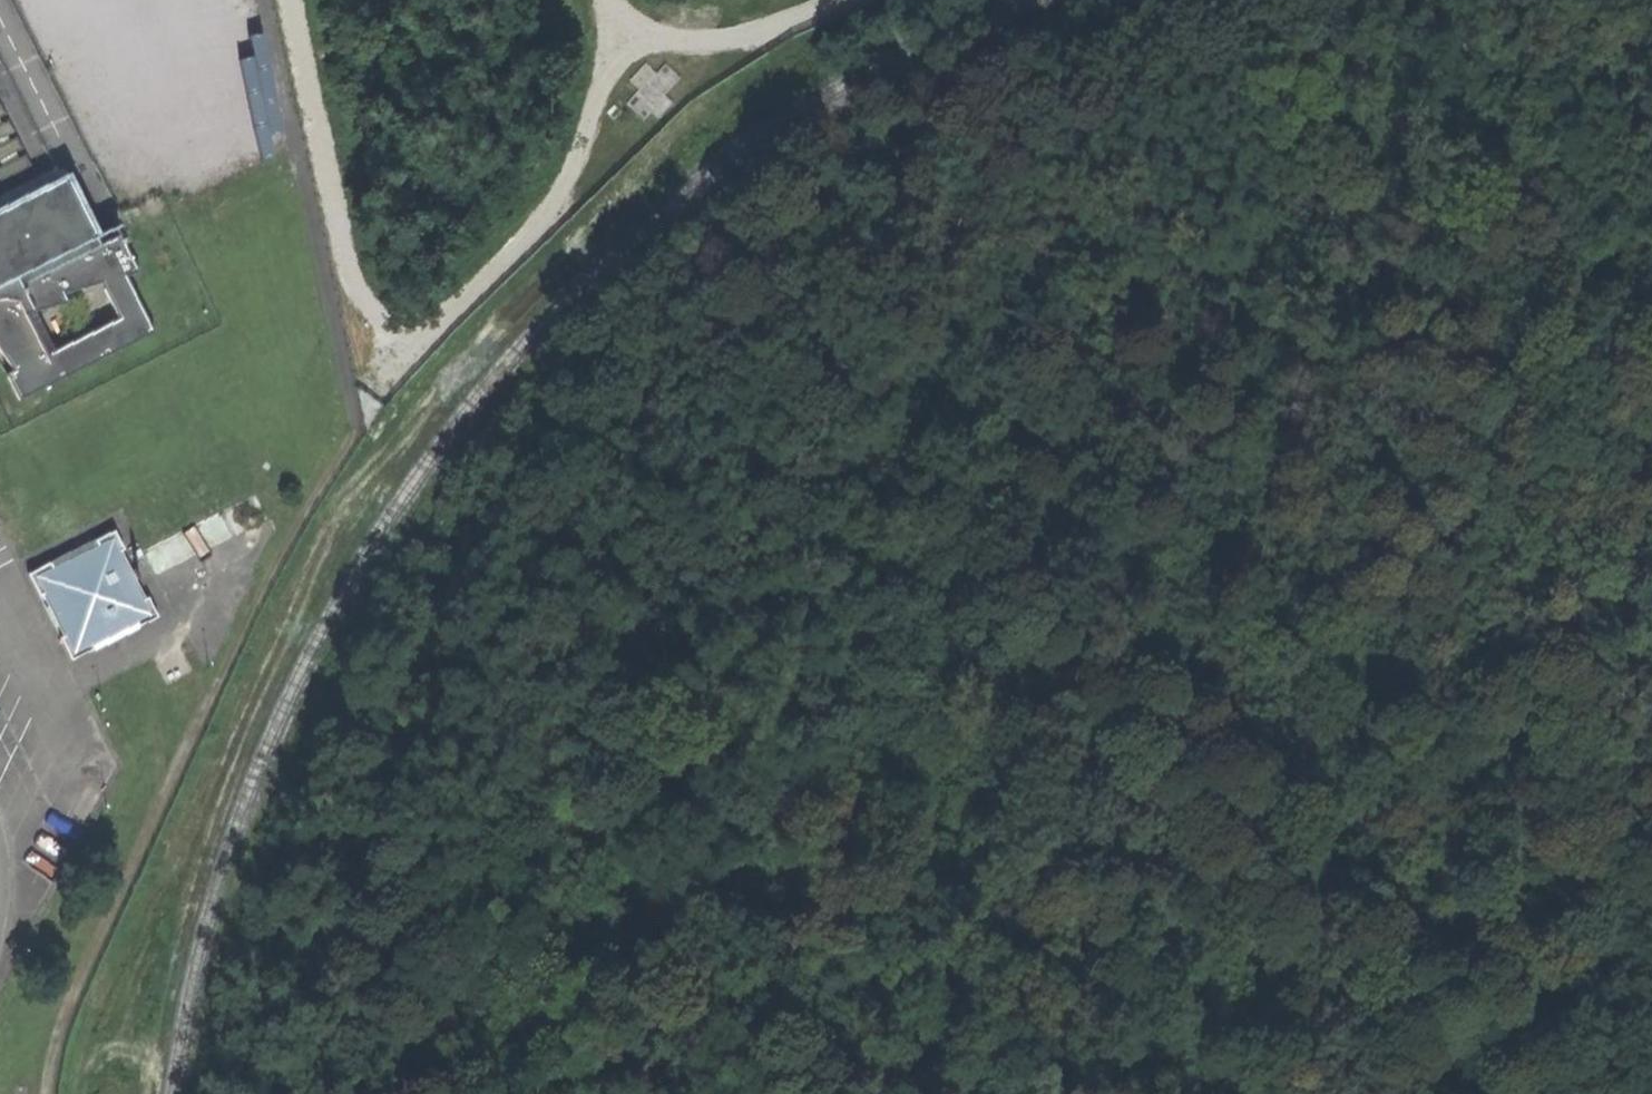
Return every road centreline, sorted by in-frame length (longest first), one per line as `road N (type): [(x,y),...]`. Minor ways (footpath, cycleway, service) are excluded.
road 1 (track): [(628,0),(695,23),(752,30),(860,0)]

